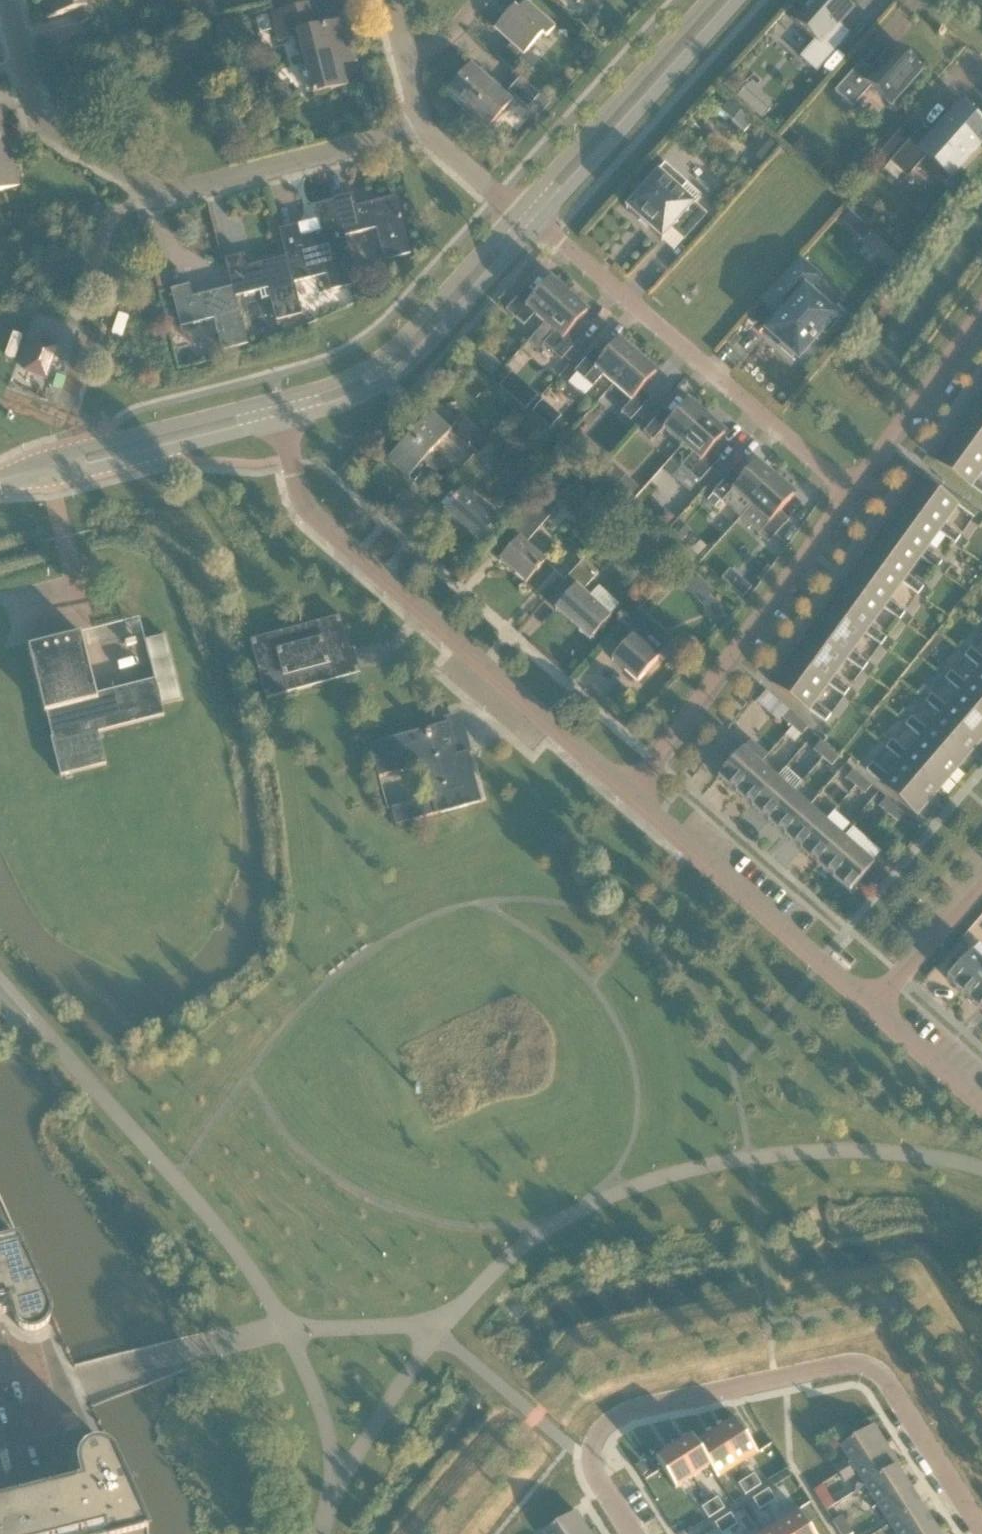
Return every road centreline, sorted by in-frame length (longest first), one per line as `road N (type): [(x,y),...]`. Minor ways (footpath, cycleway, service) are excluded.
road 1 (residential): [(420,130),(179,190),(149,188),(44,125),(6,0)]
road 2 (unclassified): [(627,794),(316,522),(301,502),(282,421)]
road 3 (residential): [(849,491),(537,224)]
road 4 (residential): [(628,1533),(590,1464),(590,1444),(619,1416),(847,1363),(867,1365)]
road 5 (residential): [(627,794),(849,491)]
road 6 (tertiary): [(282,421),(350,402),(400,373),(537,224)]
road 7 (unclassified): [(871,1007),(627,794)]
road 8 (tertiary): [(519,211),(391,351),(344,380),(278,399)]
road 9 (tertiary): [(537,224),(740,0)]
road 10 (tertiary): [(704,0),(519,211)]
road 11 (residential): [(849,491),(981,311)]
road 12 (tertiary): [(278,399),(85,448),(71,464)]
road 13 (tertiary): [(71,464),(91,471),(282,421)]
road 14 (residential): [(981,1529),(867,1365)]
road 15 (residential): [(981,884),(871,1007)]
road 16 (unclassified): [(981,1107),(871,1007)]
road 17 (residential): [(519,211),(420,130)]

